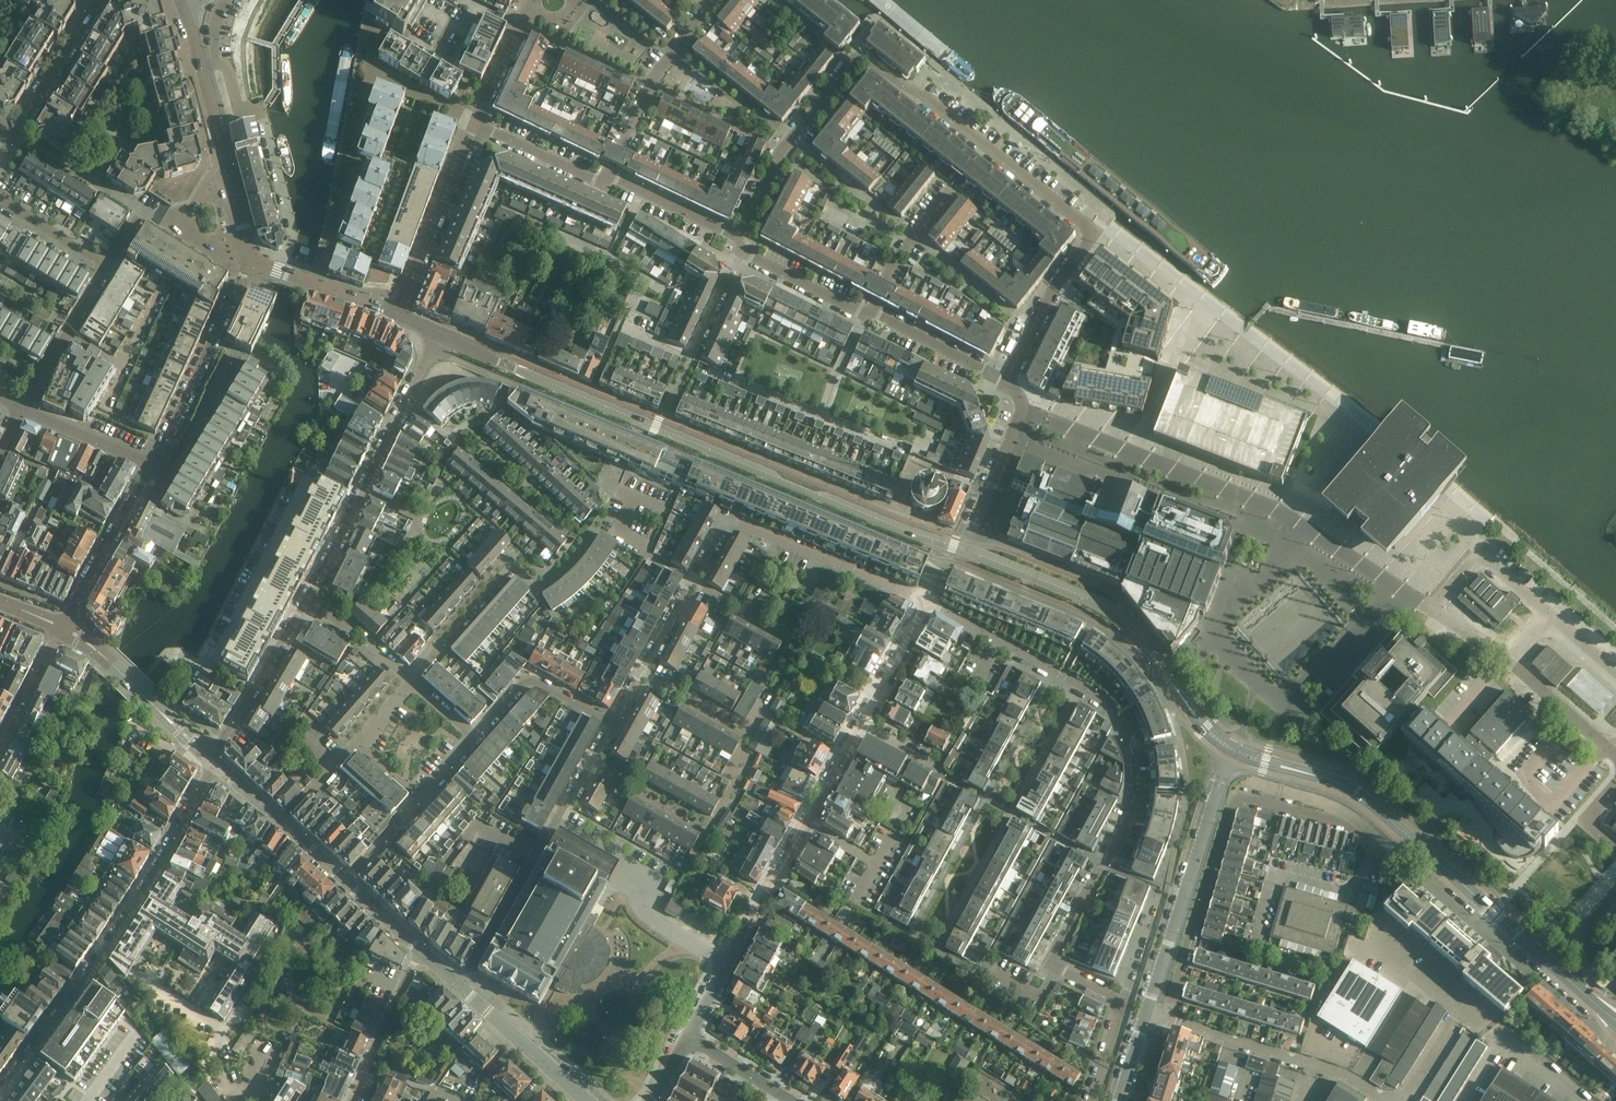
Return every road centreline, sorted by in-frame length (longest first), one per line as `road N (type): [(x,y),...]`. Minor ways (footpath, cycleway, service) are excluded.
road 1 (unclassified): [(1615,757),(1507,662),(1276,510),(1023,408)]
road 2 (tertiary): [(962,550),(438,336)]
road 3 (residential): [(1053,965),(1128,828),(1134,751),(1105,703),(1084,687),(936,607)]
road 4 (residential): [(1007,385),(1093,234),(860,53)]
road 5 (residential): [(212,761),(115,934),(0,1091)]
road 6 (residential): [(1164,1016),(1237,797),(1343,822),(1369,839)]
road 7 (tertiary): [(1232,749),(1206,729),(1114,612),(962,550)]
road 8 (residential): [(306,600),(438,336)]
road 9 (unclassified): [(1146,1010),(1232,749)]
road 10 (residential): [(460,989),(589,763)]
road 11 (unclassified): [(805,824),(926,602)]
road 12 (unclassified): [(687,1036),(805,824)]
road 13 (residential): [(1387,1100),(1347,1077),(1164,1016)]
road 14 (residential): [(153,467),(255,260)]
road 15 (residential): [(739,238),(783,151),(860,53)]
road 16 (residential): [(200,65),(226,67),(238,112),(258,108),(293,231)]
road 17 (residential): [(926,602),(727,519)]
road 18 (tertiary): [(1416,846),(1344,784),(1232,749)]
road 19 (residential): [(396,315),(474,122)]
road 20 (tertiary): [(255,260),(200,65)]
road 21 (unclassified): [(212,761),(62,626)]
road 22 (residential): [(212,761),(306,600)]
road 23 (residential): [(153,467),(62,626)]
road 24 (residential): [(347,883),(212,761)]
road 25 (tertiary): [(1416,846),(1553,964)]
road 26 (residential): [(642,675),(727,519)]
road 27 (residential): [(474,738),(534,679),(613,722)]
road 28 (residential): [(107,266),(19,409)]
road 29 (residential): [(585,1100),(460,989)]
road 30 (residential): [(418,950),(351,1100)]
road 31 (residential): [(952,181),(868,315)]
road 32 (residential): [(14,132),(98,0)]
road 33 (residential): [(1007,385),(868,315)]
road 34 (unclassified): [(962,550),(1023,408)]
road 35 (tertiary): [(396,315),(255,260)]
road 36 (residential): [(413,683),(510,569)]
road 37 (residential): [(739,238),(622,181),(604,186)]
road 38 (residential): [(153,467),(19,409)]
road 39 (residential): [(604,186),(474,122)]
road 40 (residential): [(0,753),(62,626)]
road 41 (residential): [(868,315),(742,252)]
road 42 (residential): [(413,683),(306,600)]
road 43 (residential): [(0,199),(107,266)]
road 44 (unclassified): [(791,1100),(687,1036)]
road 45 (residential): [(474,122),(525,13)]

